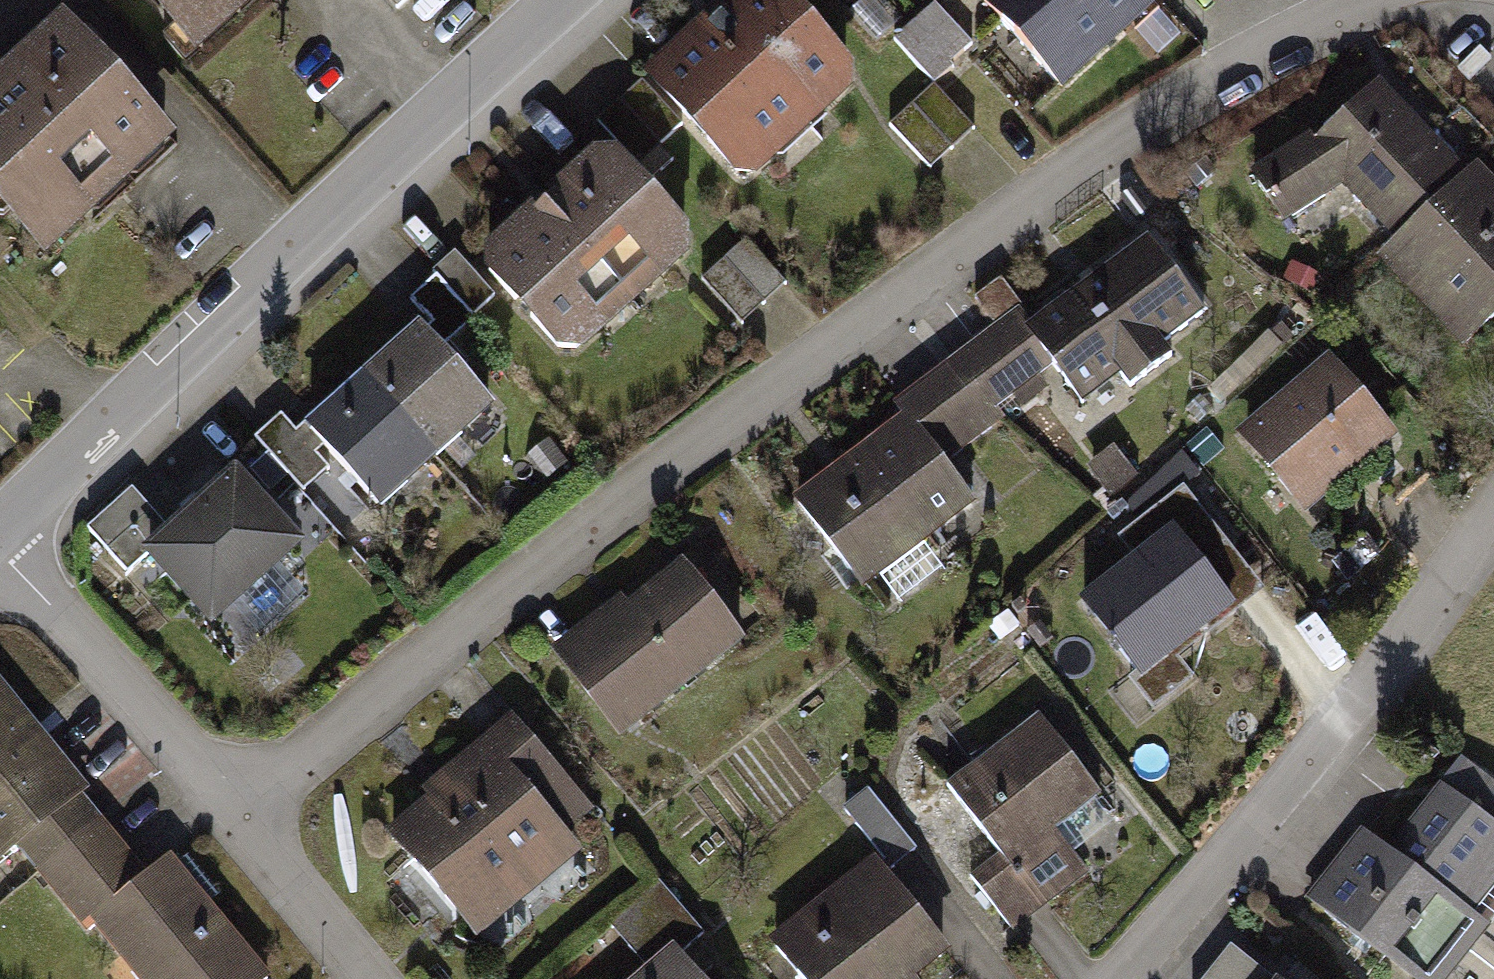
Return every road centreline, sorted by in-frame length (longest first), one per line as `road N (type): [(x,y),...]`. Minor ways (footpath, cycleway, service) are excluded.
road 1 (residential): [(232,804),(1171,75),(1336,0)]
road 2 (residential): [(0,520),(564,0)]
road 3 (residential): [(1091,978),(1232,854),(1493,525)]
road 4 (residential): [(232,804),(0,535)]
road 5 (residential): [(375,978),(232,804)]

